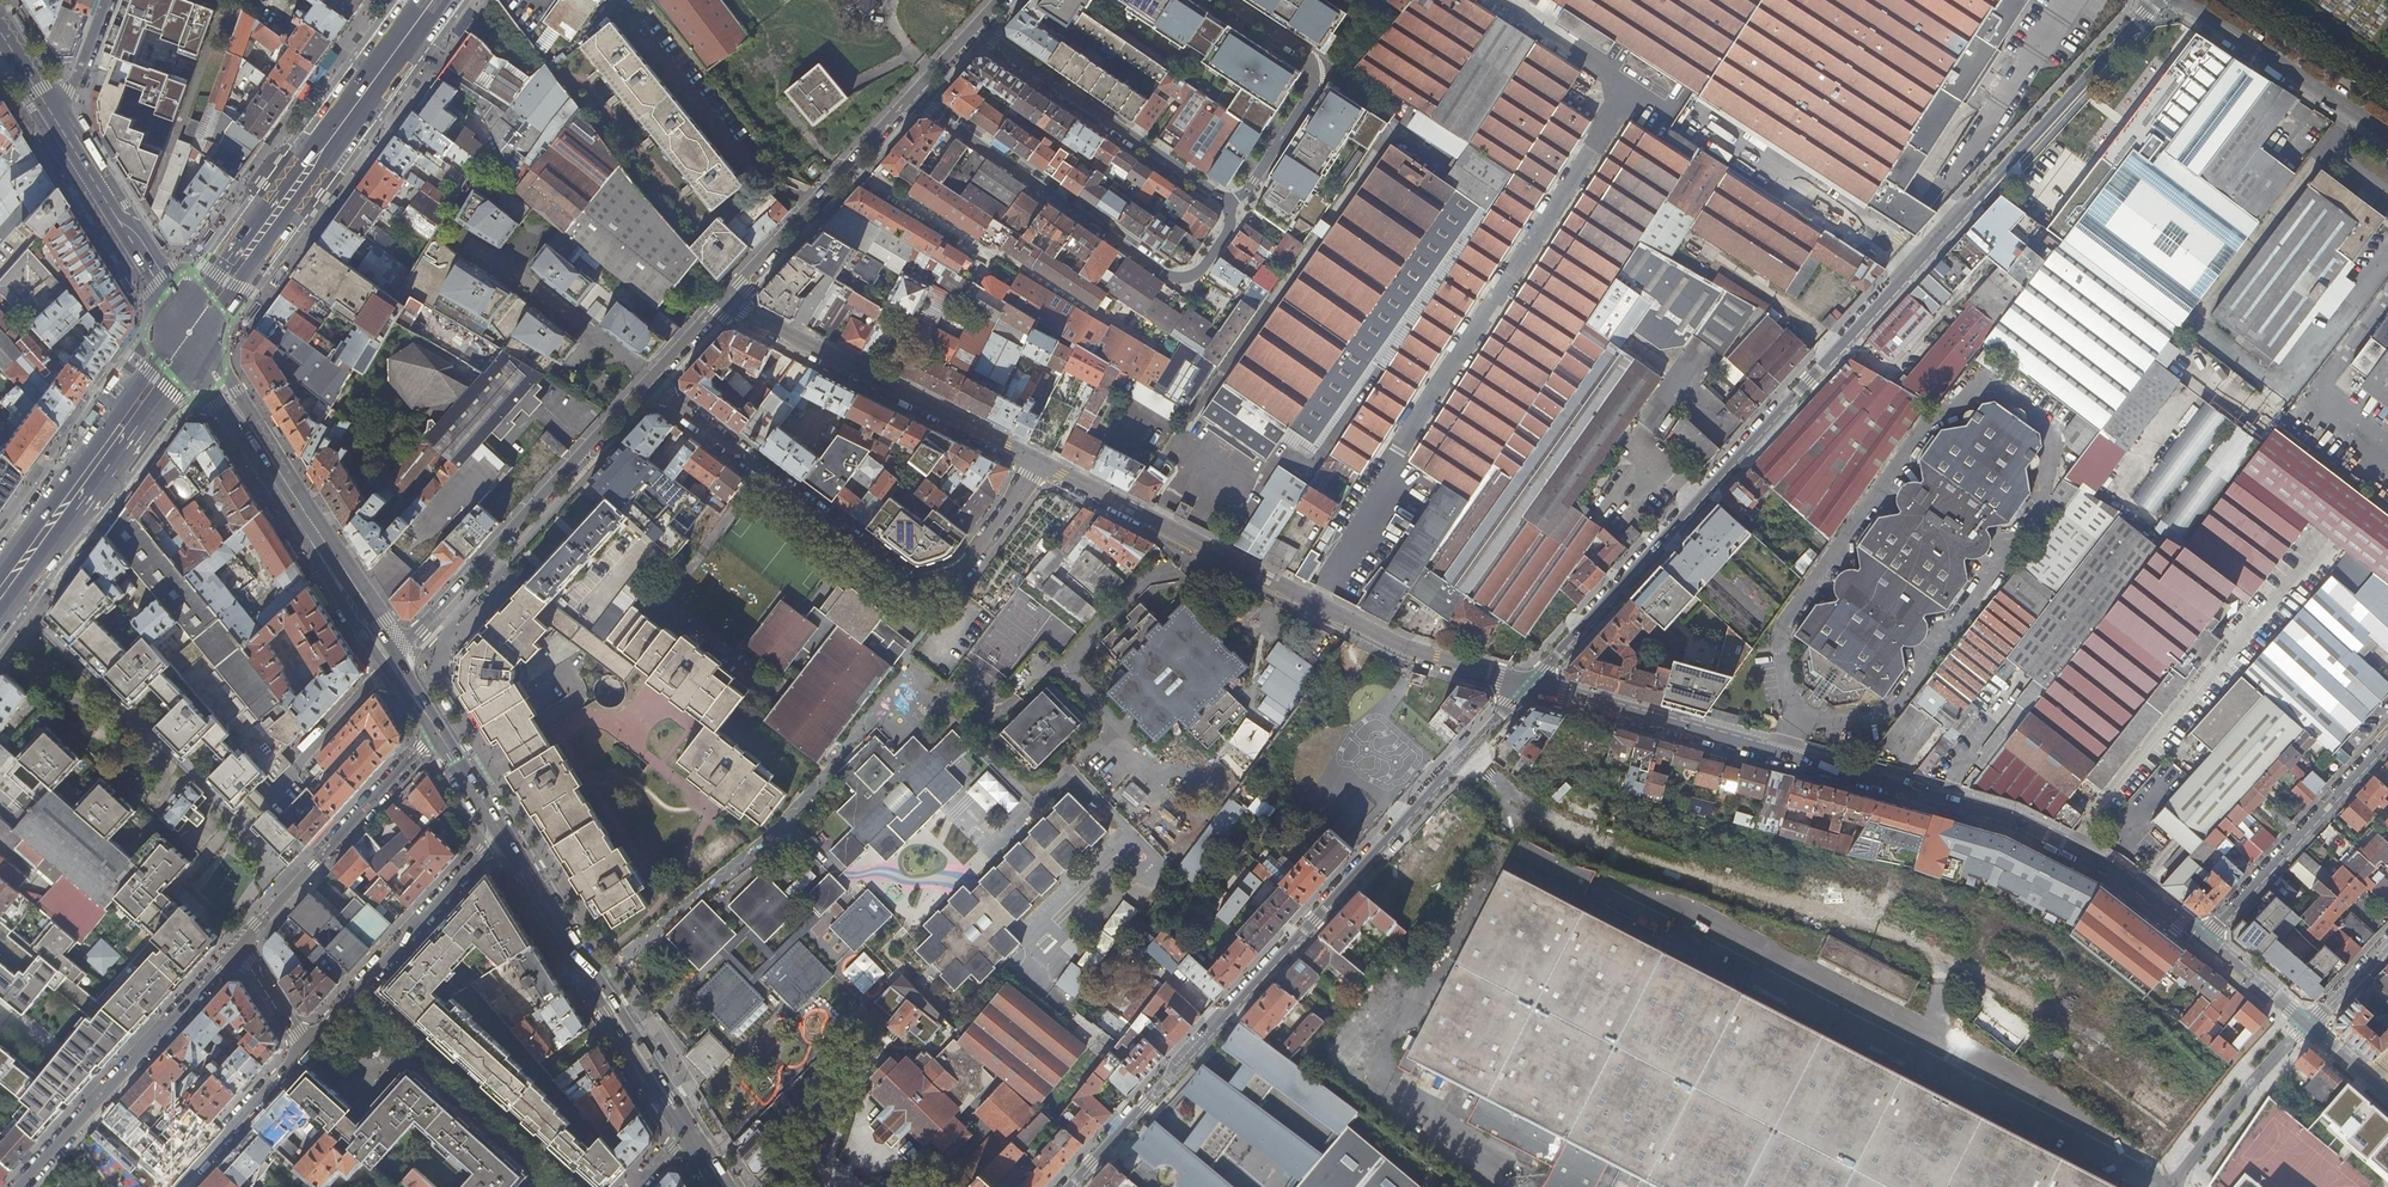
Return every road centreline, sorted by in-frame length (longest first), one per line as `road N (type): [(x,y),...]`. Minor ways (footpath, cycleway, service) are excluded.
road 1 (residential): [(2156,0),(1532,684)]
road 2 (residential): [(1532,684),(2022,822),(2112,867),(2209,941)]
road 3 (residential): [(1532,684),(1077,1186)]
road 4 (residential): [(1038,461),(1389,641),(1532,684)]
road 5 (residential): [(646,383),(908,583),(967,569),(1038,461)]
road 6 (unclassified): [(2180,1171),(2139,1168),(1759,970)]
road 7 (primary): [(196,350),(443,0)]
road 8 (residential): [(909,97),(1179,282),(1190,281),(1233,220),(1228,206)]
road 9 (primary): [(420,0),(180,320)]
road 10 (residential): [(394,654),(646,383)]
road 11 (residential): [(725,298),(1038,461)]
road 12 (primary): [(0,616),(196,350)]
road 13 (residential): [(20,1186),(240,945)]
road 14 (residential): [(1228,206),(975,27)]
road 15 (primary): [(180,320),(0,570)]
road 16 (residential): [(1217,0),(1323,70),(1239,205),(1228,206)]
road 17 (residential): [(500,832),(304,1048)]
road 18 (residential): [(240,945),(437,730)]
road 19 (residential): [(725,298),(909,97)]
road 20 (residential): [(2387,743),(2209,941)]
road 21 (residential): [(2387,134),(2181,0)]
road 22 (secondary): [(59,126),(180,320)]
road 23 (secondary): [(298,521),(220,403),(196,350)]
road 24 (secondary): [(589,972),(684,1136)]
road 25 (secondary): [(695,1129),(589,972)]
road 26 (residential): [(304,1048),(176,1186)]
road 27 (secondary): [(298,521),(386,669)]
road 28 (residential): [(278,797),(323,734),(386,669)]
road 29 (secondary): [(589,972),(500,832)]
road 30 (secondary): [(394,654),(298,521)]
road 31 (residential): [(59,126),(112,0)]
road 32 (residential): [(2209,941),(2309,1025)]
road 33 (residential): [(240,945),(304,1048)]

